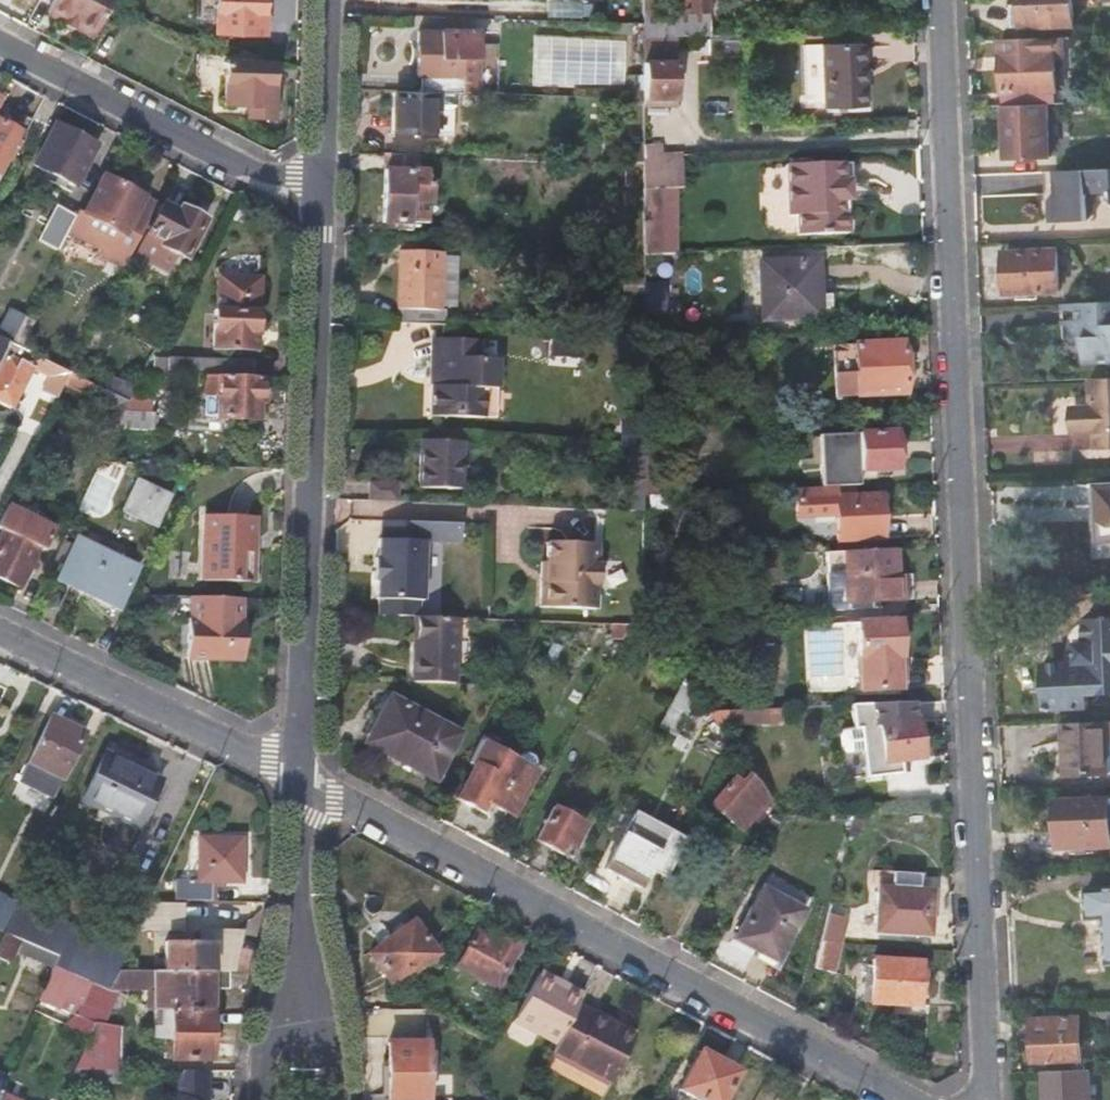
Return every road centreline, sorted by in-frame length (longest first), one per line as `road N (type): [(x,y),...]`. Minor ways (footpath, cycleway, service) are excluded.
road 1 (residential): [(943,0),(989,1099)]
road 2 (residential): [(300,776),(911,1099)]
road 3 (residential): [(323,190),(300,776)]
road 4 (residential): [(323,190),(262,176),(0,42)]
road 5 (residential): [(0,631),(300,776)]
road 6 (residential): [(335,1099),(336,1063),(295,900)]
road 7 (residential): [(295,900),(258,1068),(259,1099)]
road 8 (residential): [(330,0),(323,190)]
road 9 (residential): [(300,776),(295,900)]

